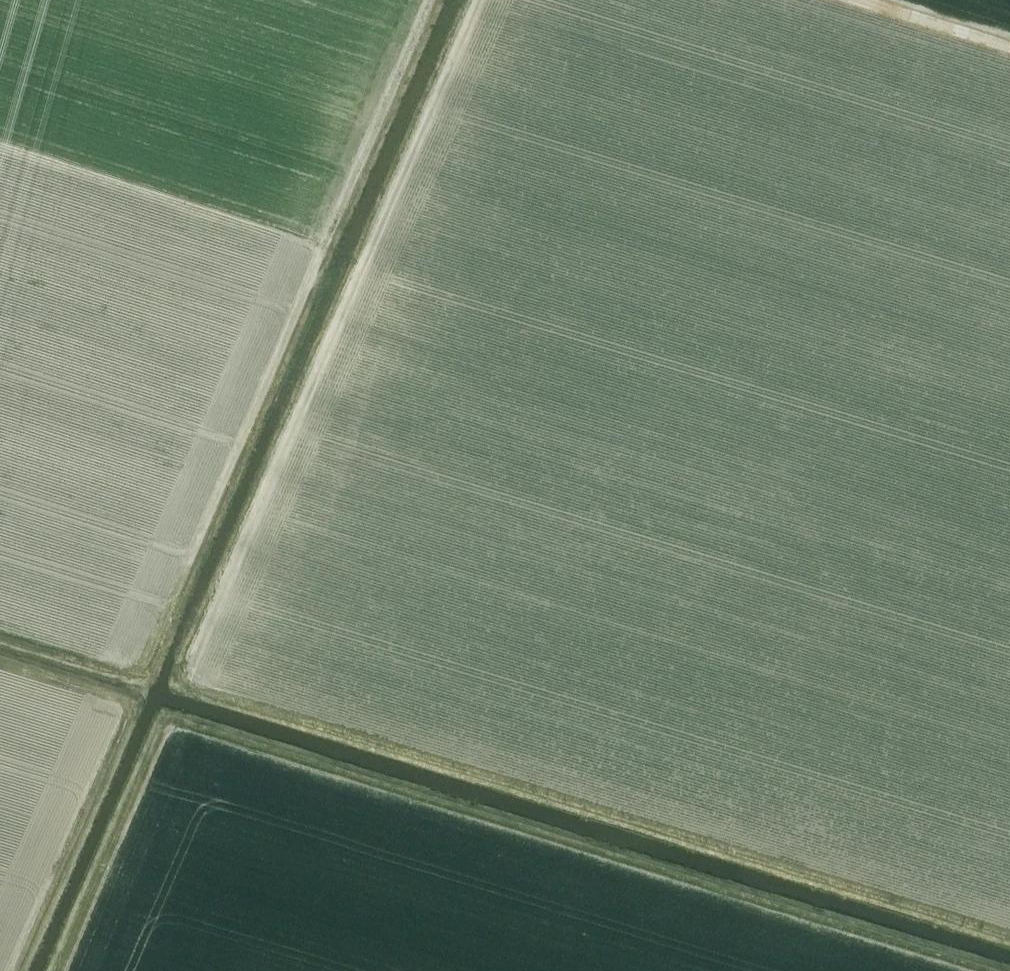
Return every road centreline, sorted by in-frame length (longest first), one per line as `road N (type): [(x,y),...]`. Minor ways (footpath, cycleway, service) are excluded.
road 1 (track): [(146,671),(430,0)]
road 2 (track): [(856,0),(1009,48)]

